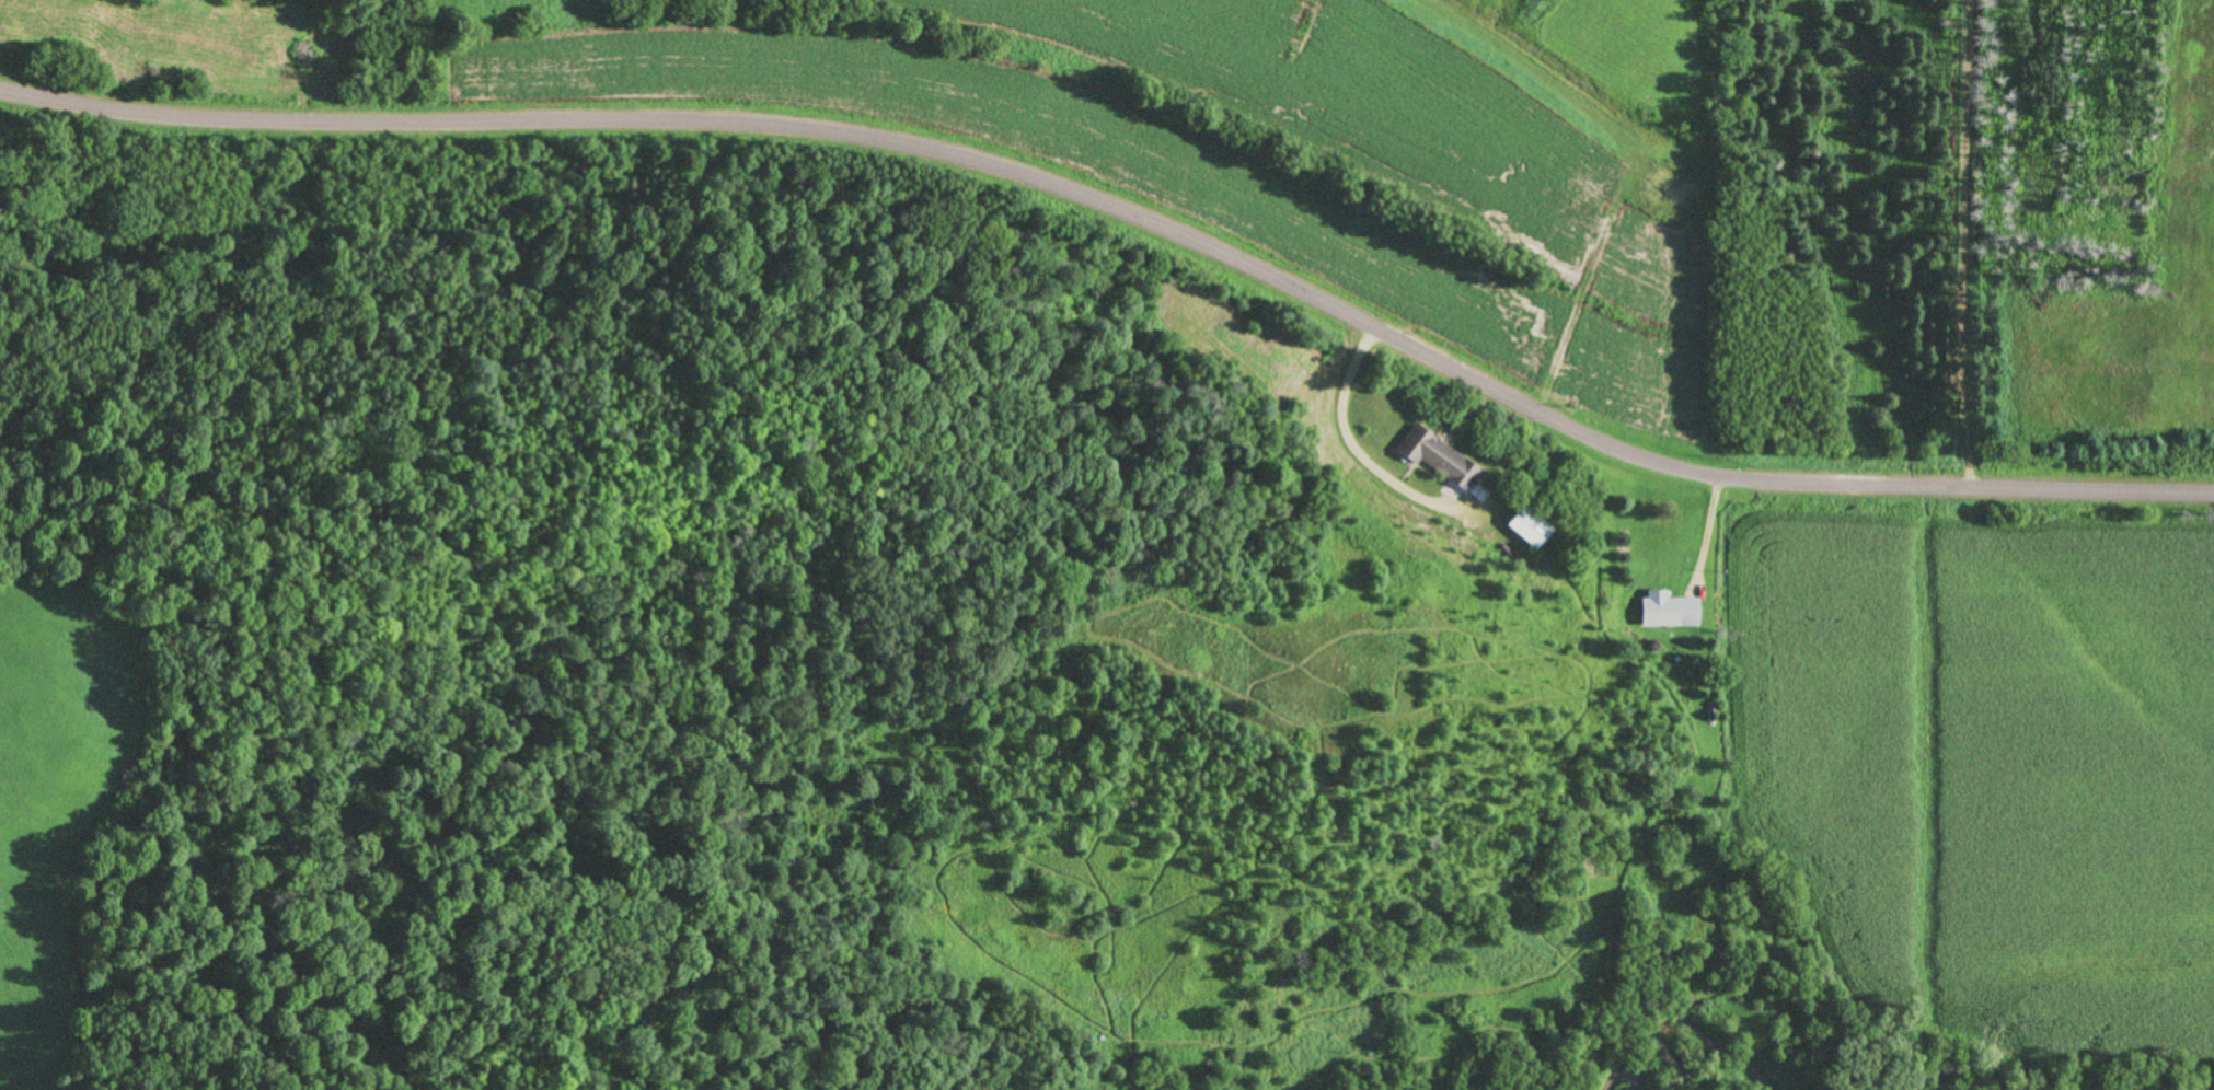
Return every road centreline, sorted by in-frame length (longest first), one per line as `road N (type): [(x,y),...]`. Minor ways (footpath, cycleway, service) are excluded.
road 1 (residential): [(2213,487),(1779,474),(1642,450),(1145,211),(993,158),(843,125),(669,112),(302,114),(0,82)]

